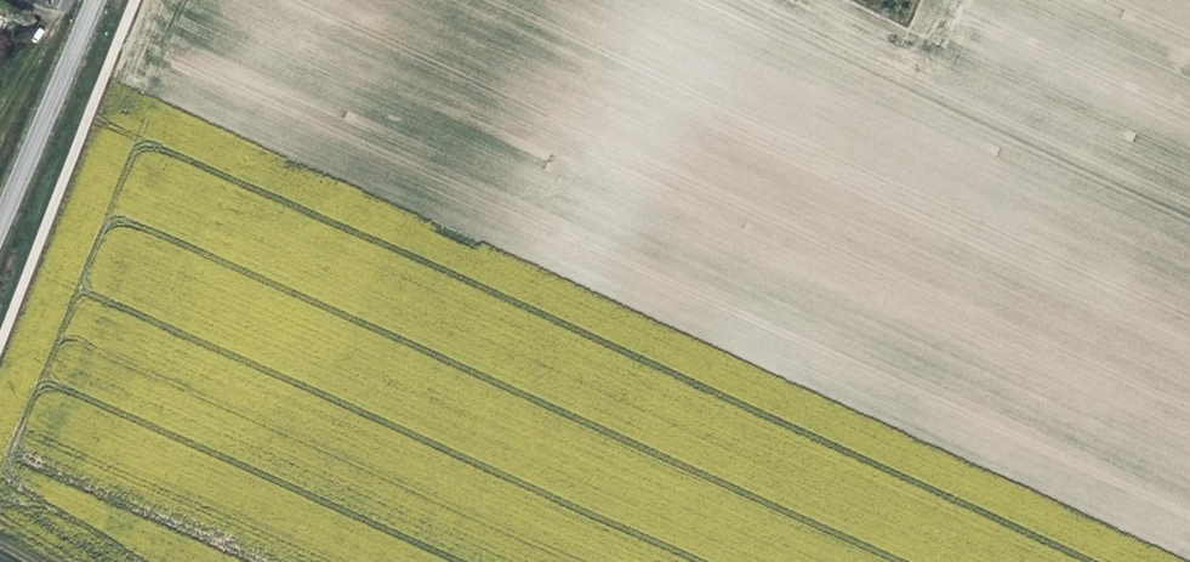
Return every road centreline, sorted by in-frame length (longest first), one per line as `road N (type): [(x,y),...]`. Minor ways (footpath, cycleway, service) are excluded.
road 1 (tertiary): [(0,218),(94,0)]

